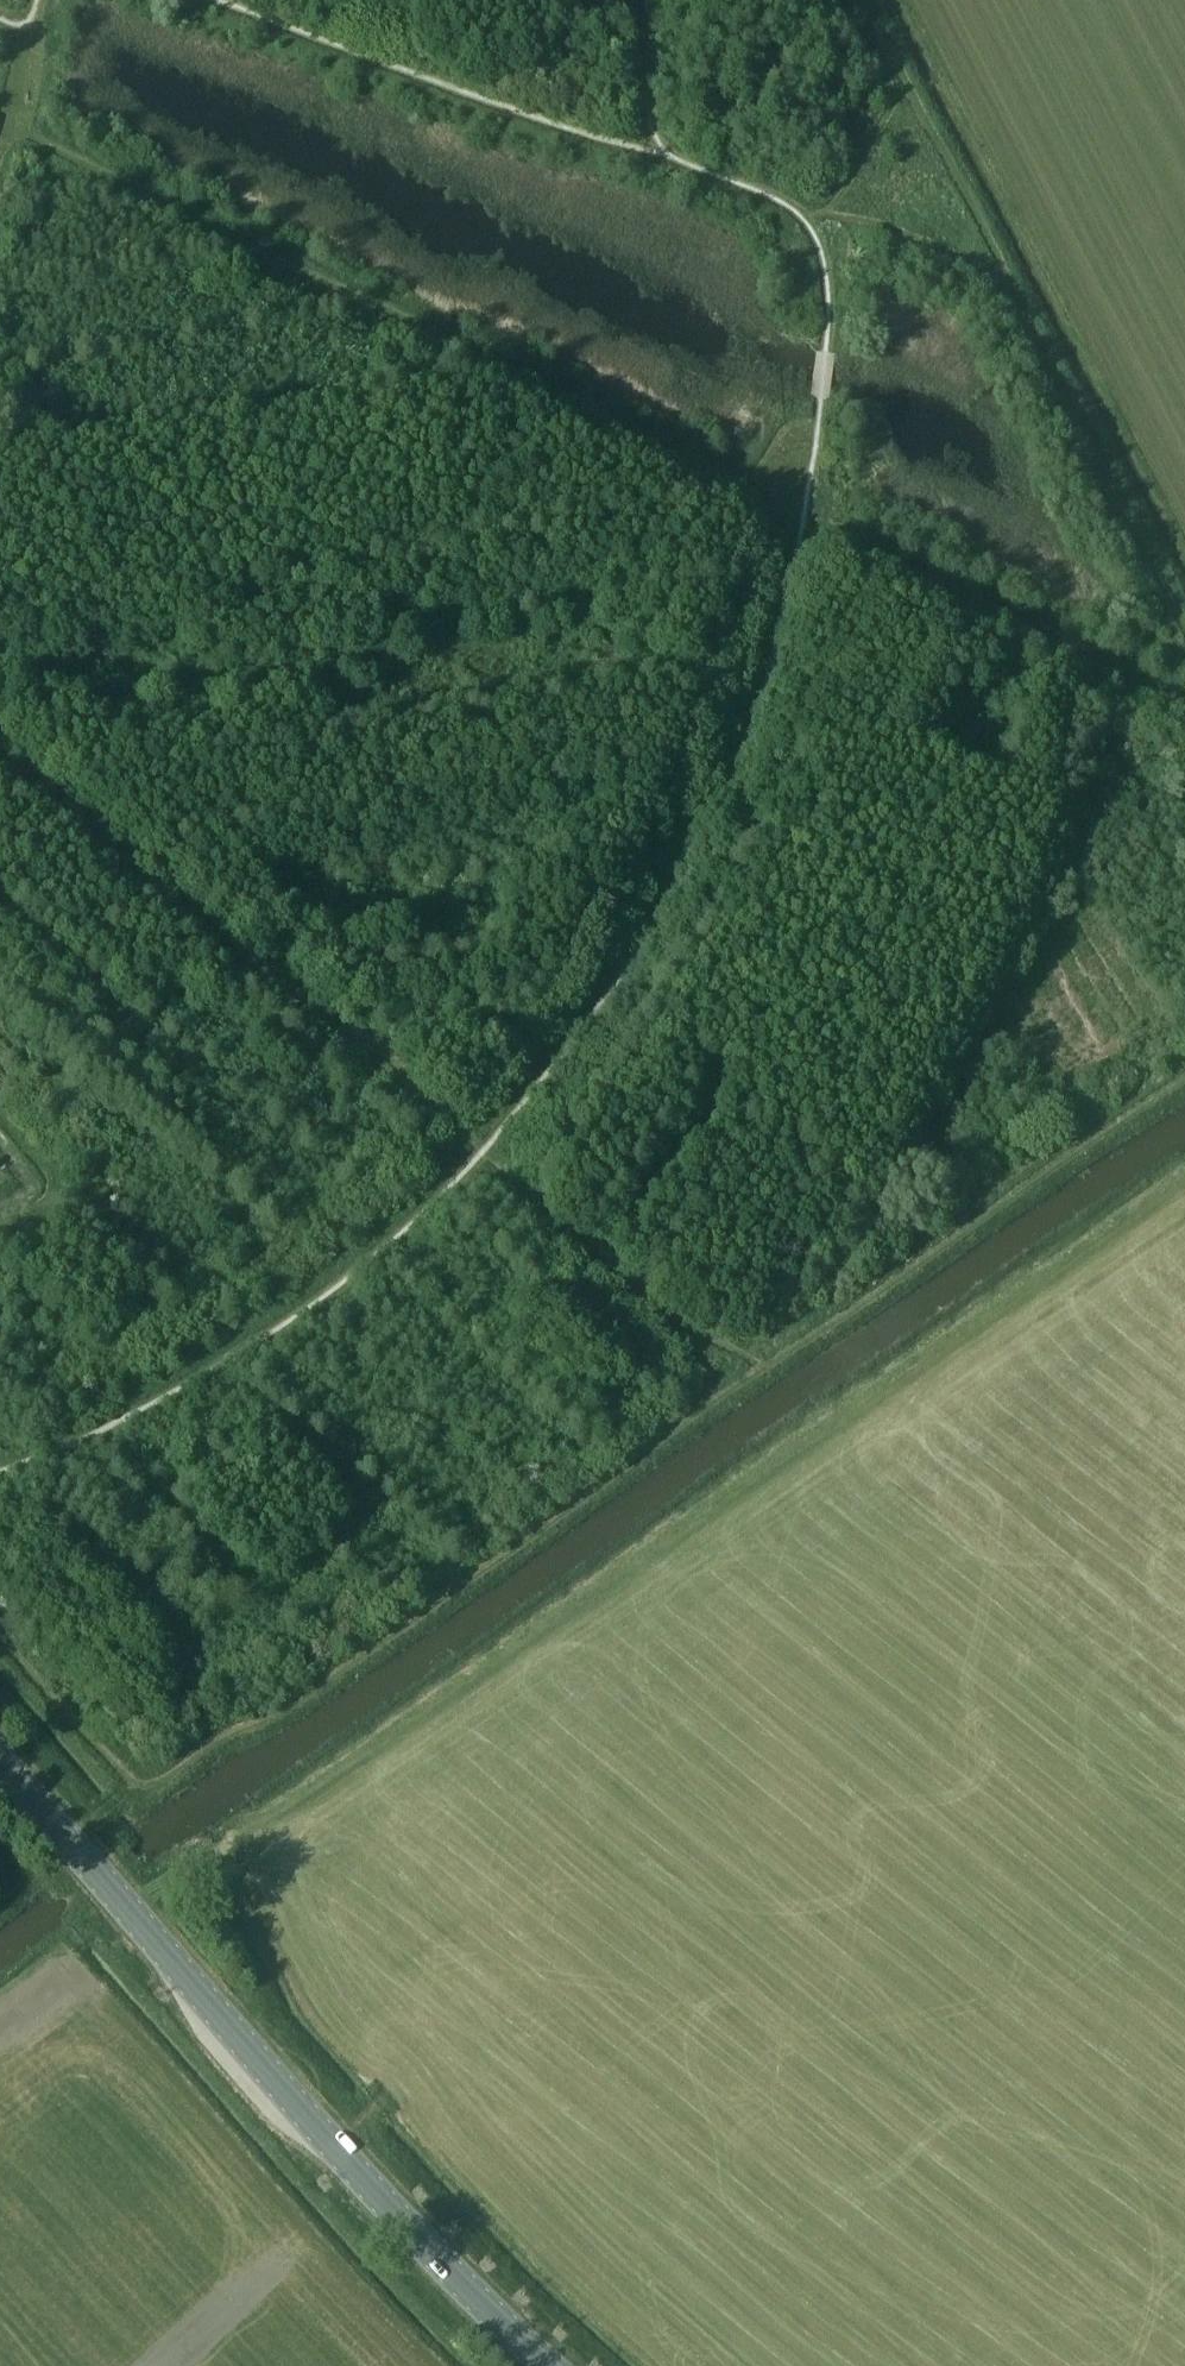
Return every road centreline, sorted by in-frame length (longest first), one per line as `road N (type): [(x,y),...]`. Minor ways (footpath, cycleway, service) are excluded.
road 1 (secondary): [(548,2365),(362,2178),(0,1760)]

